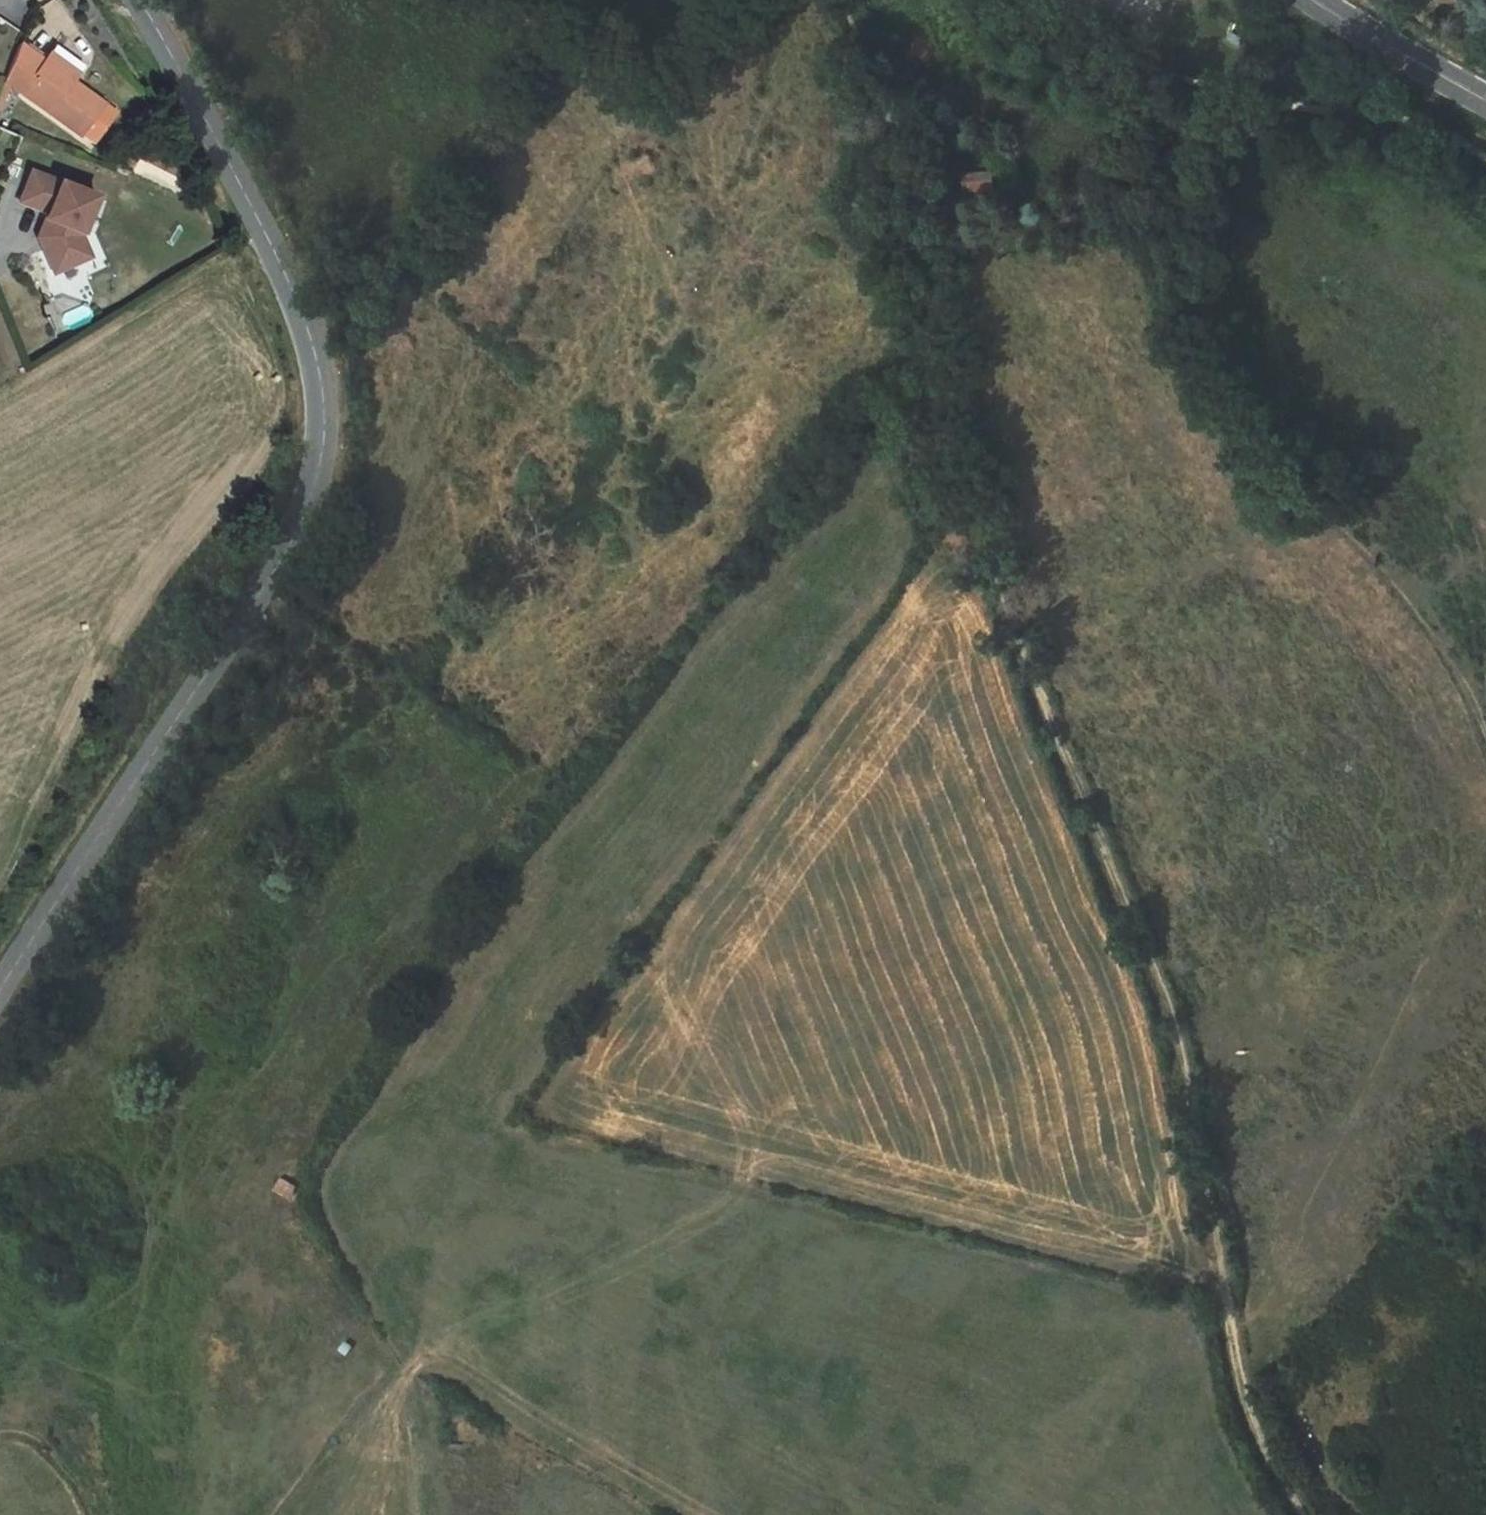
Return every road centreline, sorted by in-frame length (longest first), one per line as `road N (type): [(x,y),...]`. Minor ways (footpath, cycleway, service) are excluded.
road 1 (primary): [(0,980),(247,605),(320,462),(322,392),(303,318),(138,0)]
road 2 (primary): [(1313,0),(1485,101)]

